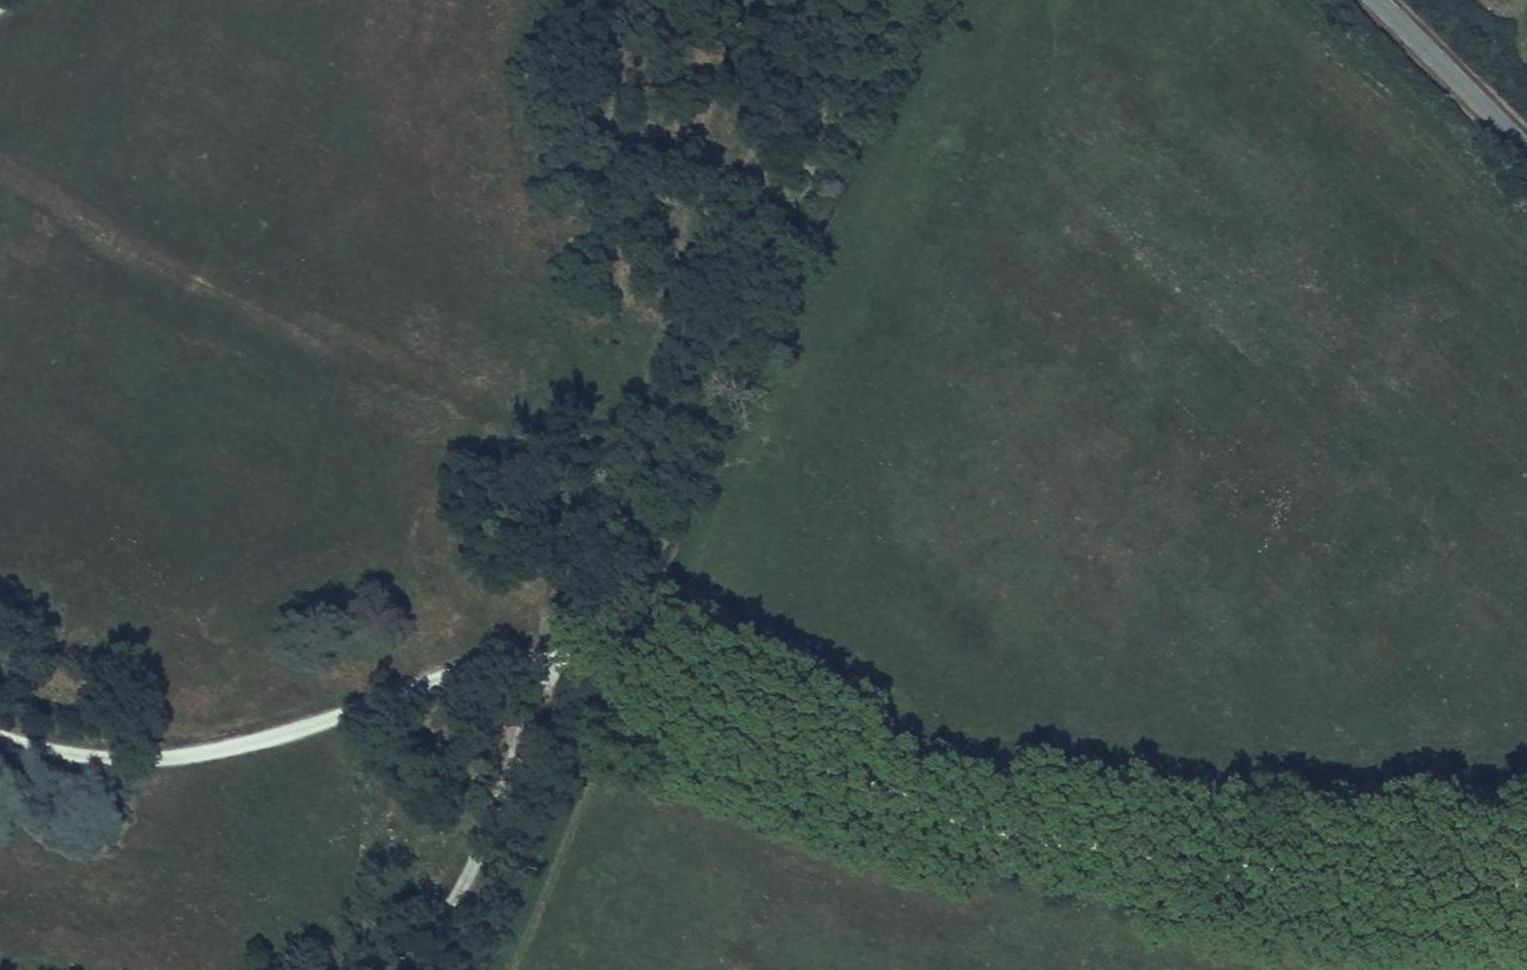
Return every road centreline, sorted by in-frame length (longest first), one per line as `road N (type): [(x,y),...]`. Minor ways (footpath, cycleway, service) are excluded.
road 1 (residential): [(1398,0),(1526,119)]

